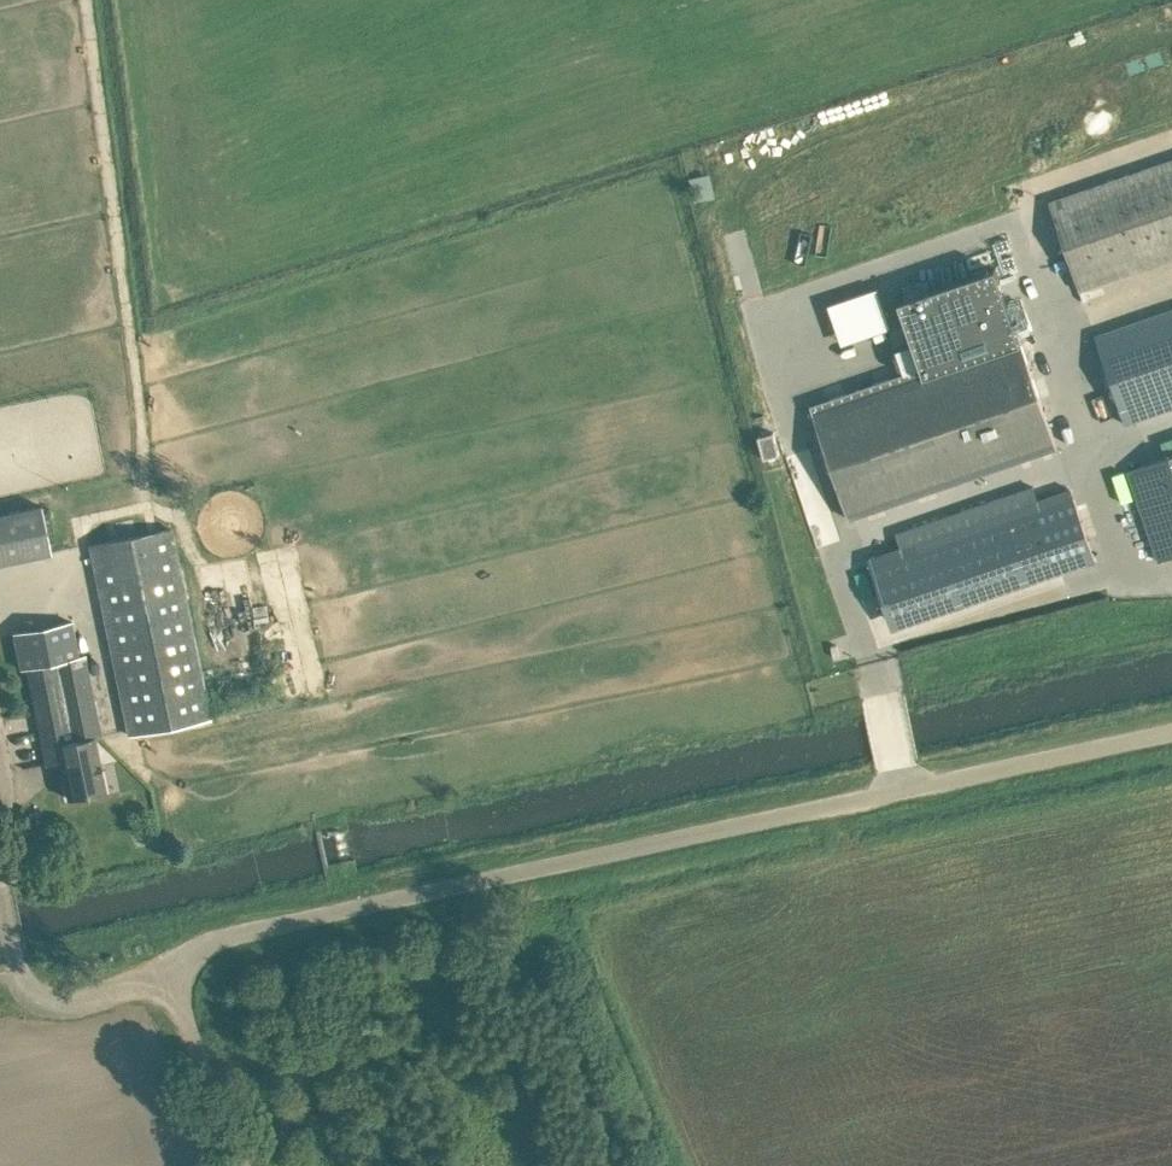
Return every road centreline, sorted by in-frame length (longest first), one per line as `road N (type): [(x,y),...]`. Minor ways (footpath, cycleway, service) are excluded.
road 1 (unclassified): [(176,966),(199,949),(1171,734)]
road 2 (track): [(88,0),(147,414),(116,501)]
road 3 (unclassified): [(248,1165),(176,966)]
road 4 (unclassified): [(23,985),(47,1000),(84,1000),(176,966)]

